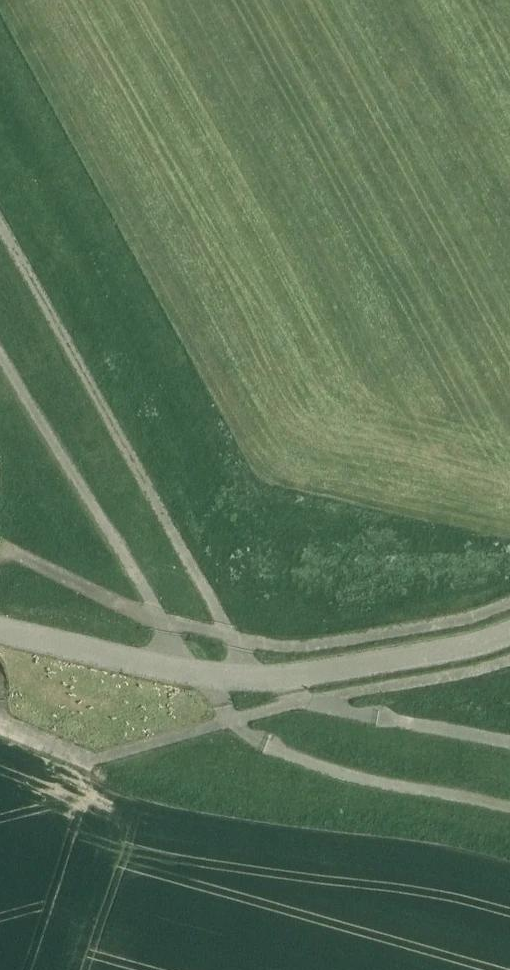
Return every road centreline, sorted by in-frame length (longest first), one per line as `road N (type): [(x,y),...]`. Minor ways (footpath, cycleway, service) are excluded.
road 1 (track): [(0,705),(5,721),(93,758),(307,700),(509,662)]
road 2 (track): [(509,604),(452,626),(303,649),(159,620),(0,552)]
road 3 (track): [(249,678),(0,225)]
road 4 (track): [(182,667),(153,605),(0,356)]
road 5 (track): [(509,809),(396,786),(267,744),(225,707),(210,675)]

